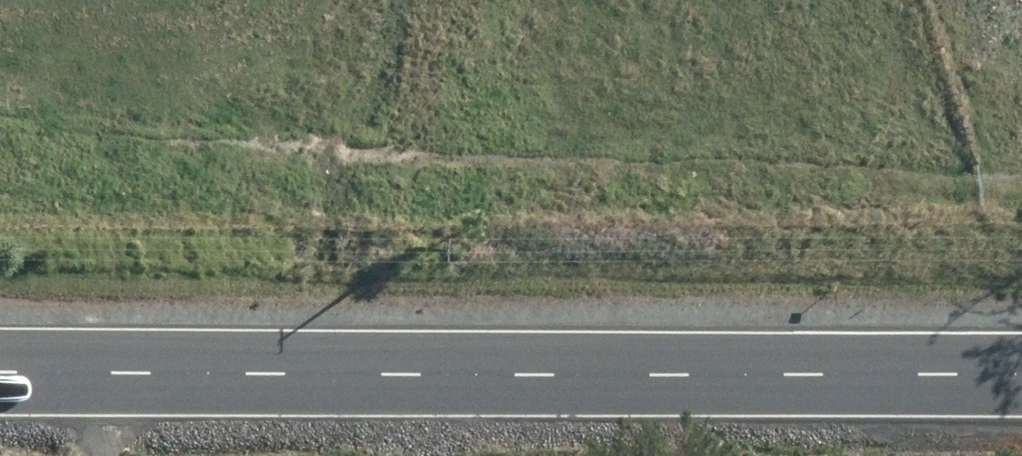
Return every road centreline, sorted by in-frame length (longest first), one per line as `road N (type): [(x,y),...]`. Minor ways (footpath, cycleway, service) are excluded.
road 1 (tertiary): [(0,372),(804,377)]
road 2 (tertiary): [(804,377),(1021,452)]
road 3 (tertiary): [(804,377),(1021,371)]

